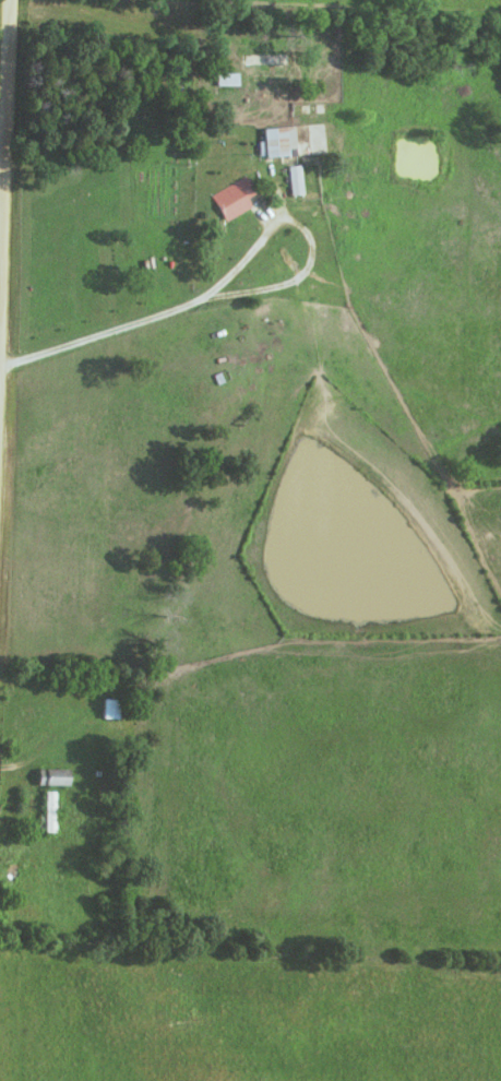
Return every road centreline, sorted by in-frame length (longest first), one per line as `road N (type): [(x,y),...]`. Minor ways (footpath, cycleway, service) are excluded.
road 1 (residential): [(0,422),(11,0)]

